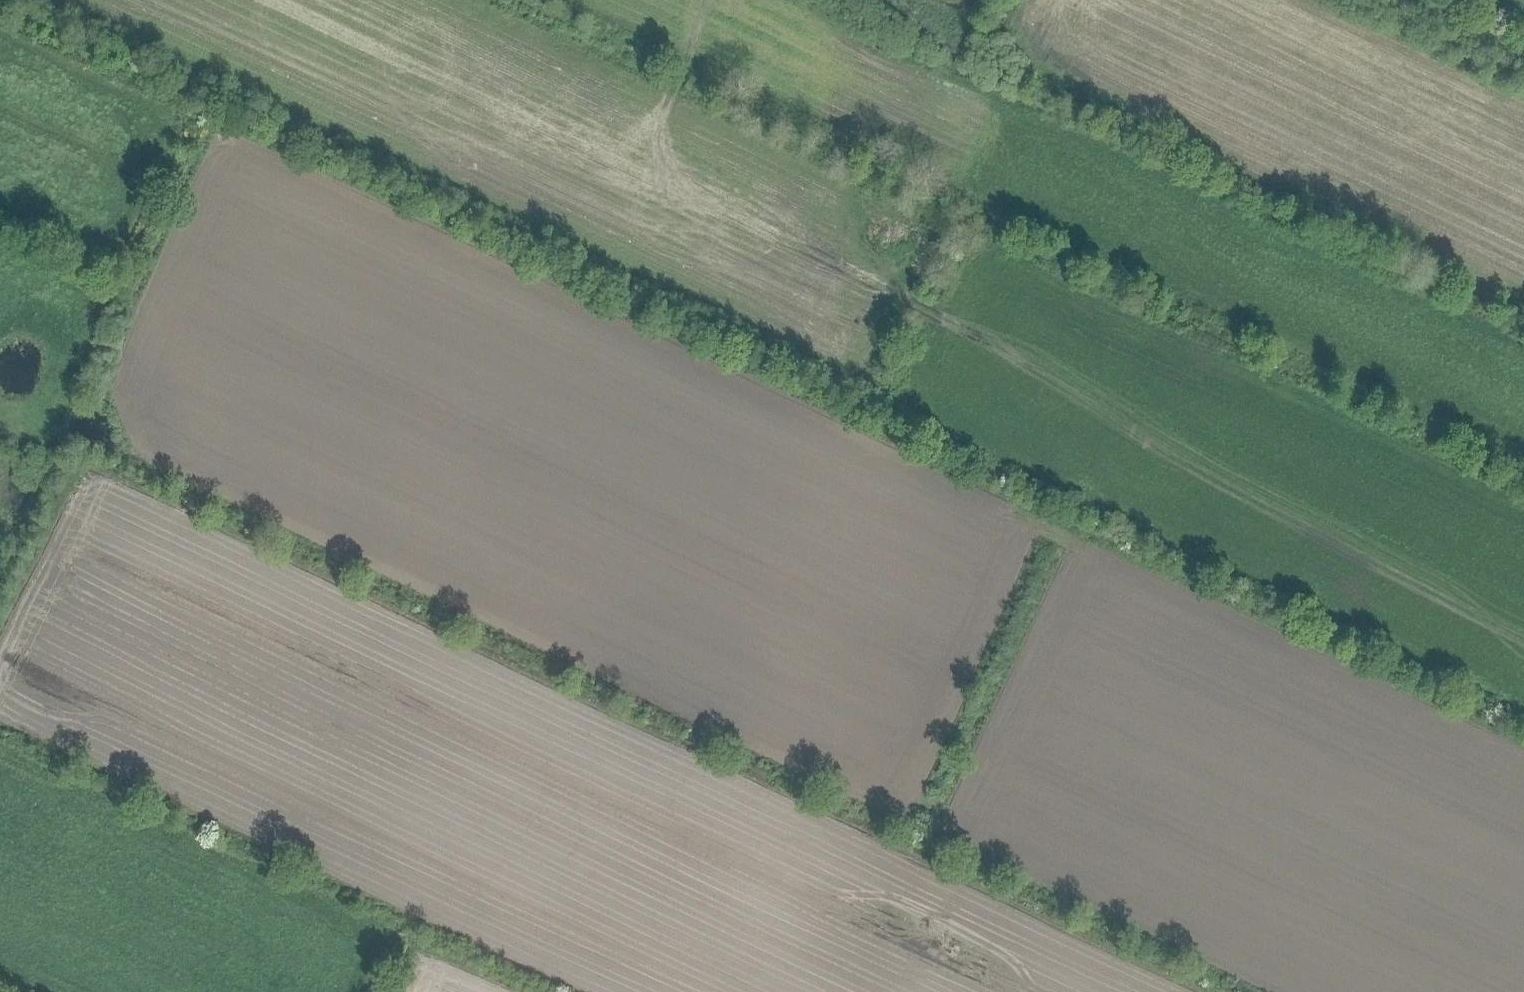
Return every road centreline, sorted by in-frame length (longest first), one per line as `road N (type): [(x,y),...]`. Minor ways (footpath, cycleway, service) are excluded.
road 1 (track): [(1523,53),(1413,0)]

